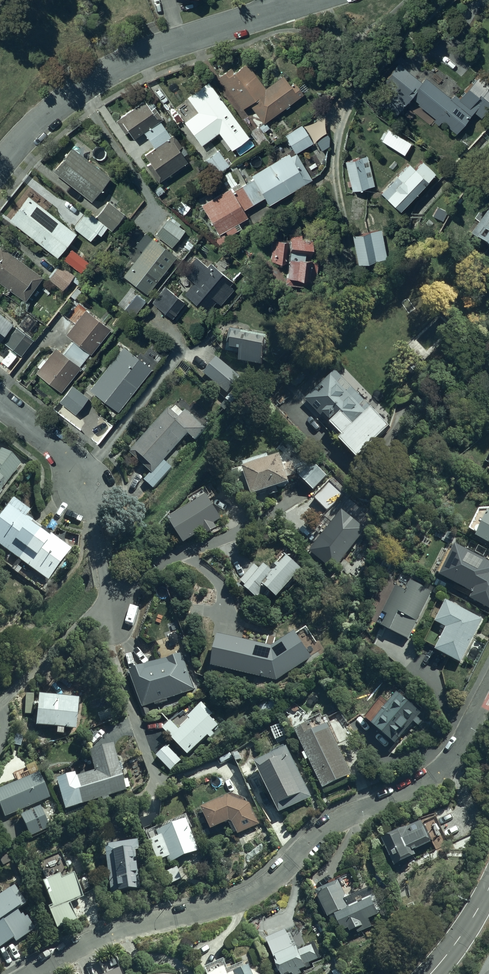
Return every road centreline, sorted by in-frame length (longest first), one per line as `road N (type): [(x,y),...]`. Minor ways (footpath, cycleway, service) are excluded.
road 1 (residential): [(30,973),(125,927),(227,905),(262,888),(327,826),(422,783),(454,758),(488,690)]
road 2 (residential): [(0,167),(69,94),(121,64),(298,1)]
road 3 (residential): [(84,490),(65,455),(0,404)]

